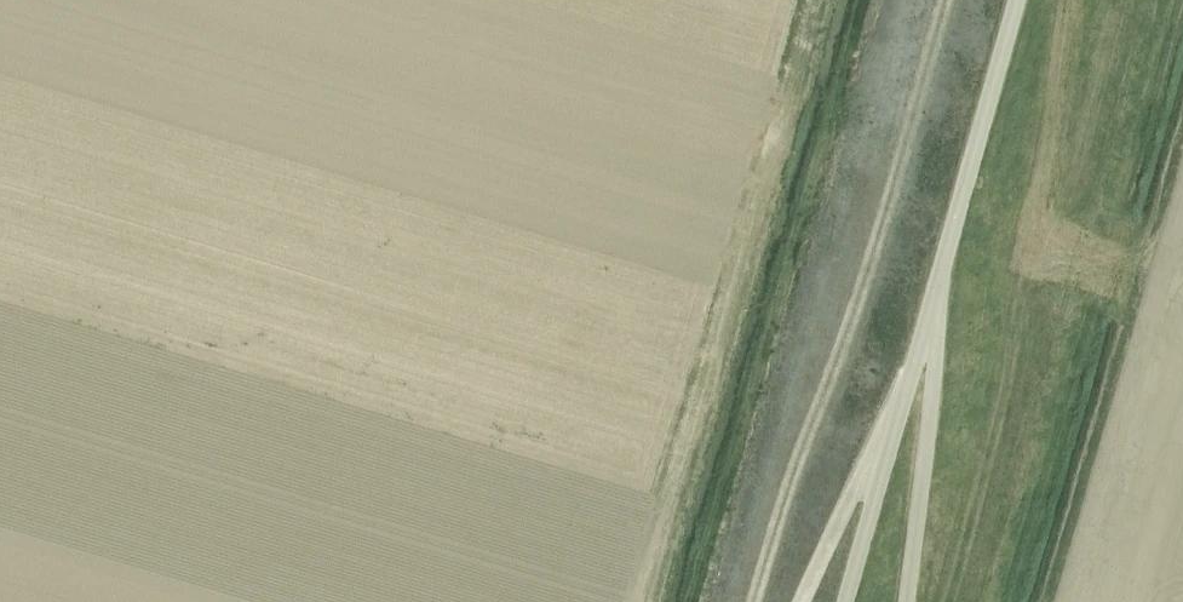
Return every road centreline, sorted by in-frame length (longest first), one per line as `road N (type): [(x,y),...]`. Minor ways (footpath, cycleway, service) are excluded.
road 1 (tertiary): [(846,601),(1016,0)]

